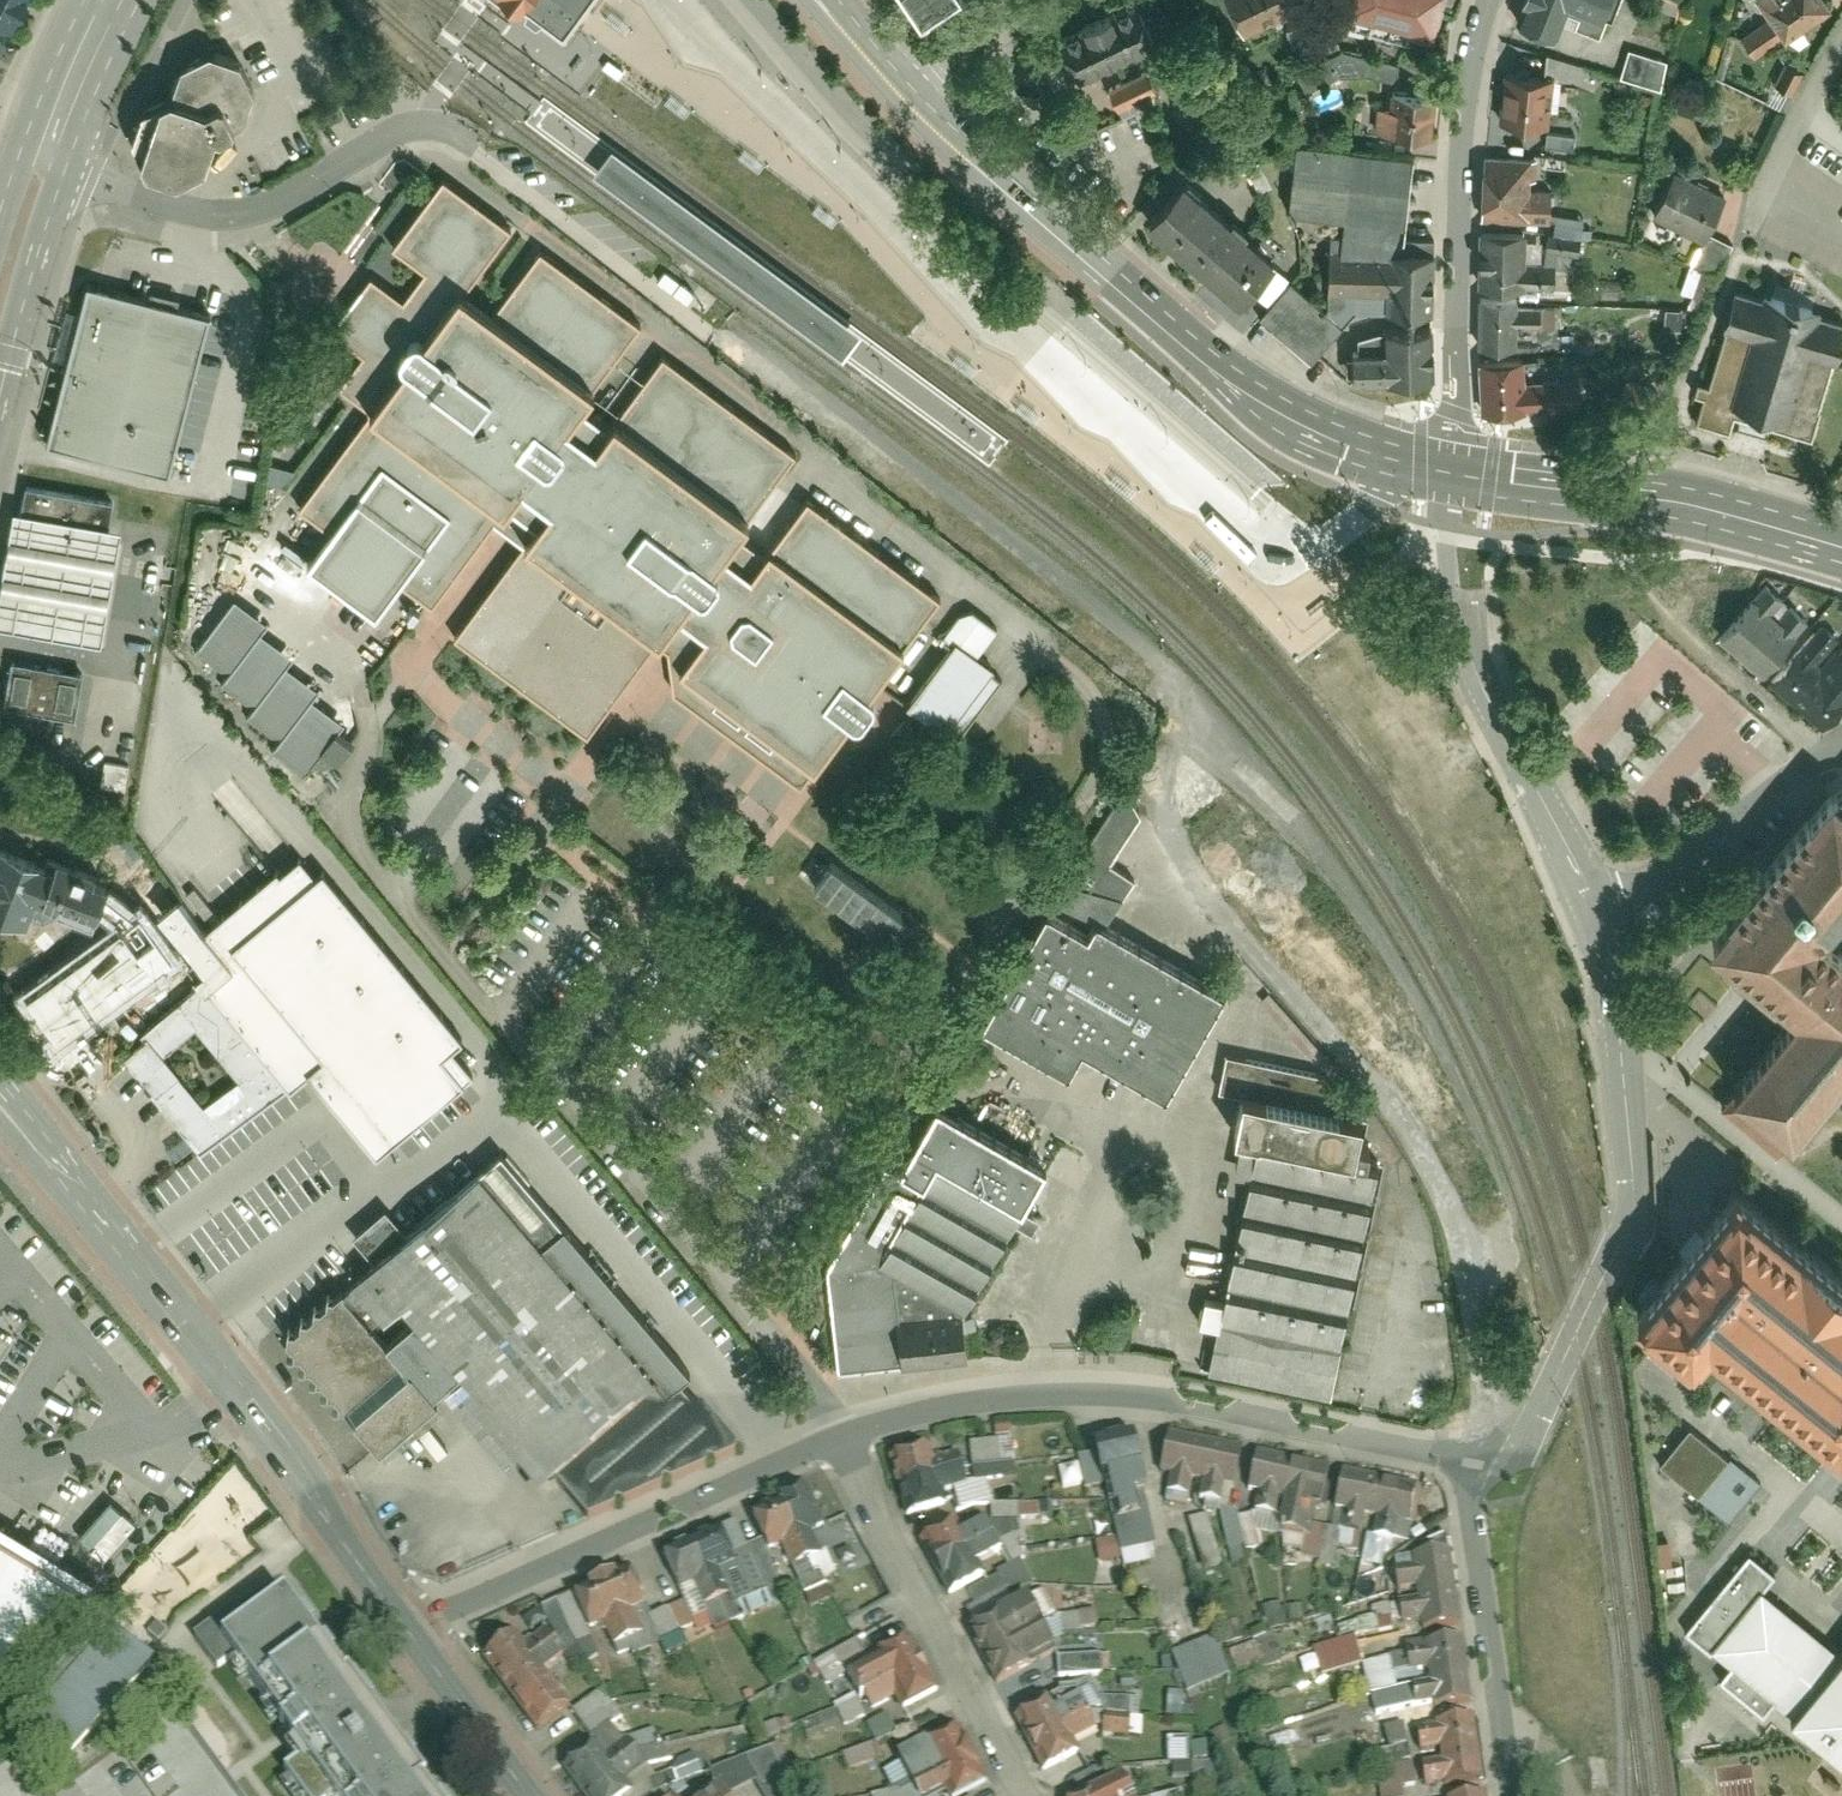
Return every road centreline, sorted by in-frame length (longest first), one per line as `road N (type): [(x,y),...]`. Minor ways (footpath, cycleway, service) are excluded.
road 1 (residential): [(1468,1484),(1538,1421),(1632,1212),(1621,1039),(1594,908),(1641,894),(1823,755)]
road 2 (tertiary): [(1459,485),(1333,448),(1218,374),(889,73)]
road 3 (tertiary): [(405,1631),(0,1095)]
road 4 (residential): [(1468,1484),(1439,1457),(1171,1403),(1084,1395),(910,1416),(837,1442)]
road 5 (residential): [(1459,485),(1465,148),(1491,0)]
road 6 (residential): [(837,1442),(405,1631)]
road 7 (residential): [(476,150),(443,132),(399,133),(292,195),(223,215),(43,168)]
road 8 (residential): [(837,1442),(1026,1795)]
road 9 (tertiary): [(1841,544),(1693,508),(1459,485)]
road 10 (residential): [(1515,1795),(1468,1484)]
road 11 (residential): [(1641,583),(1672,623),(1823,755)]
road 12 (tertiary): [(526,1795),(405,1631)]
road 13 (tertiary): [(115,0),(43,168)]
road 14 (residential): [(889,73),(1039,0)]
road 15 (tertiary): [(43,168),(0,307)]

